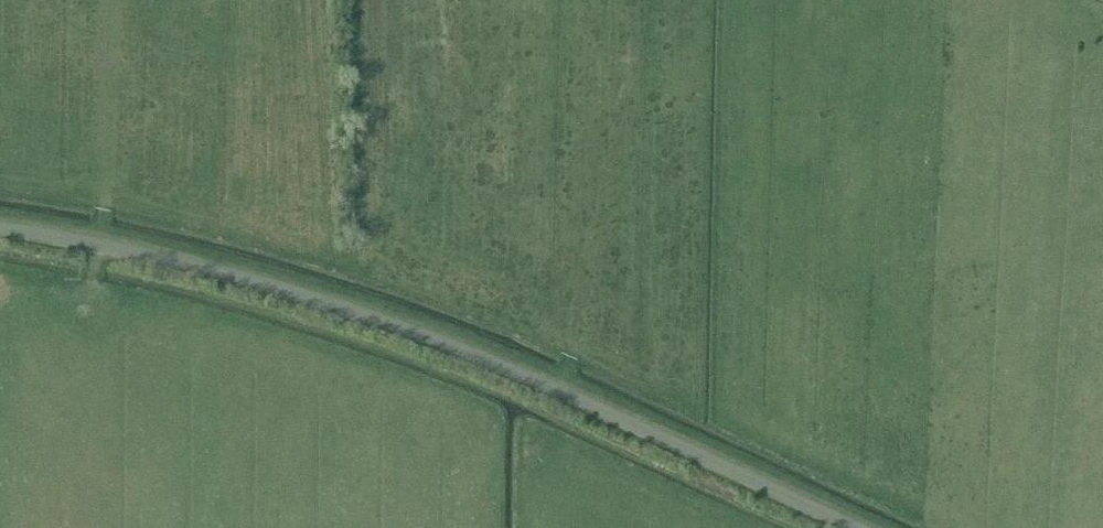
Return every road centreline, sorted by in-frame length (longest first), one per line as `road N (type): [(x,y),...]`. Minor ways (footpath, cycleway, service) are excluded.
road 1 (unclassified): [(866,527),(474,346),(316,290),(0,219)]

